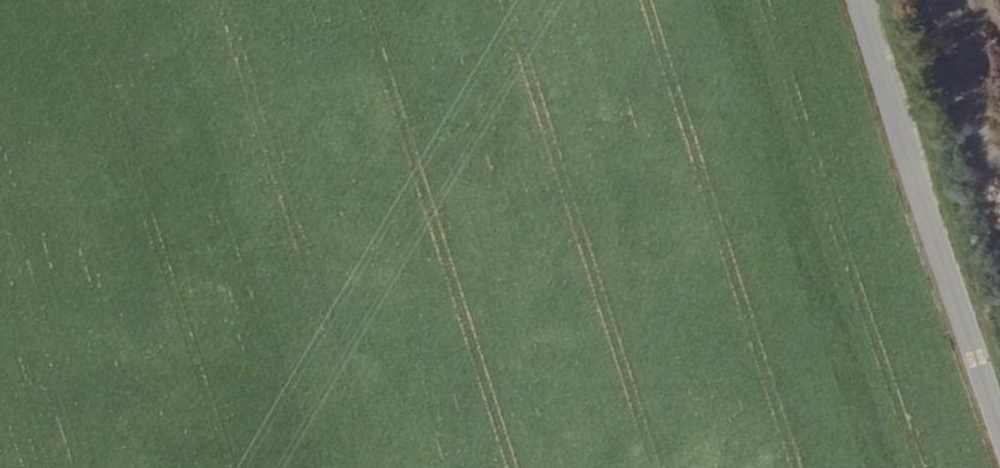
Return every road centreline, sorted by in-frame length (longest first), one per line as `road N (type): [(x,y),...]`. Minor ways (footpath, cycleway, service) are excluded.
road 1 (unclassified): [(999,412),(858,0)]

